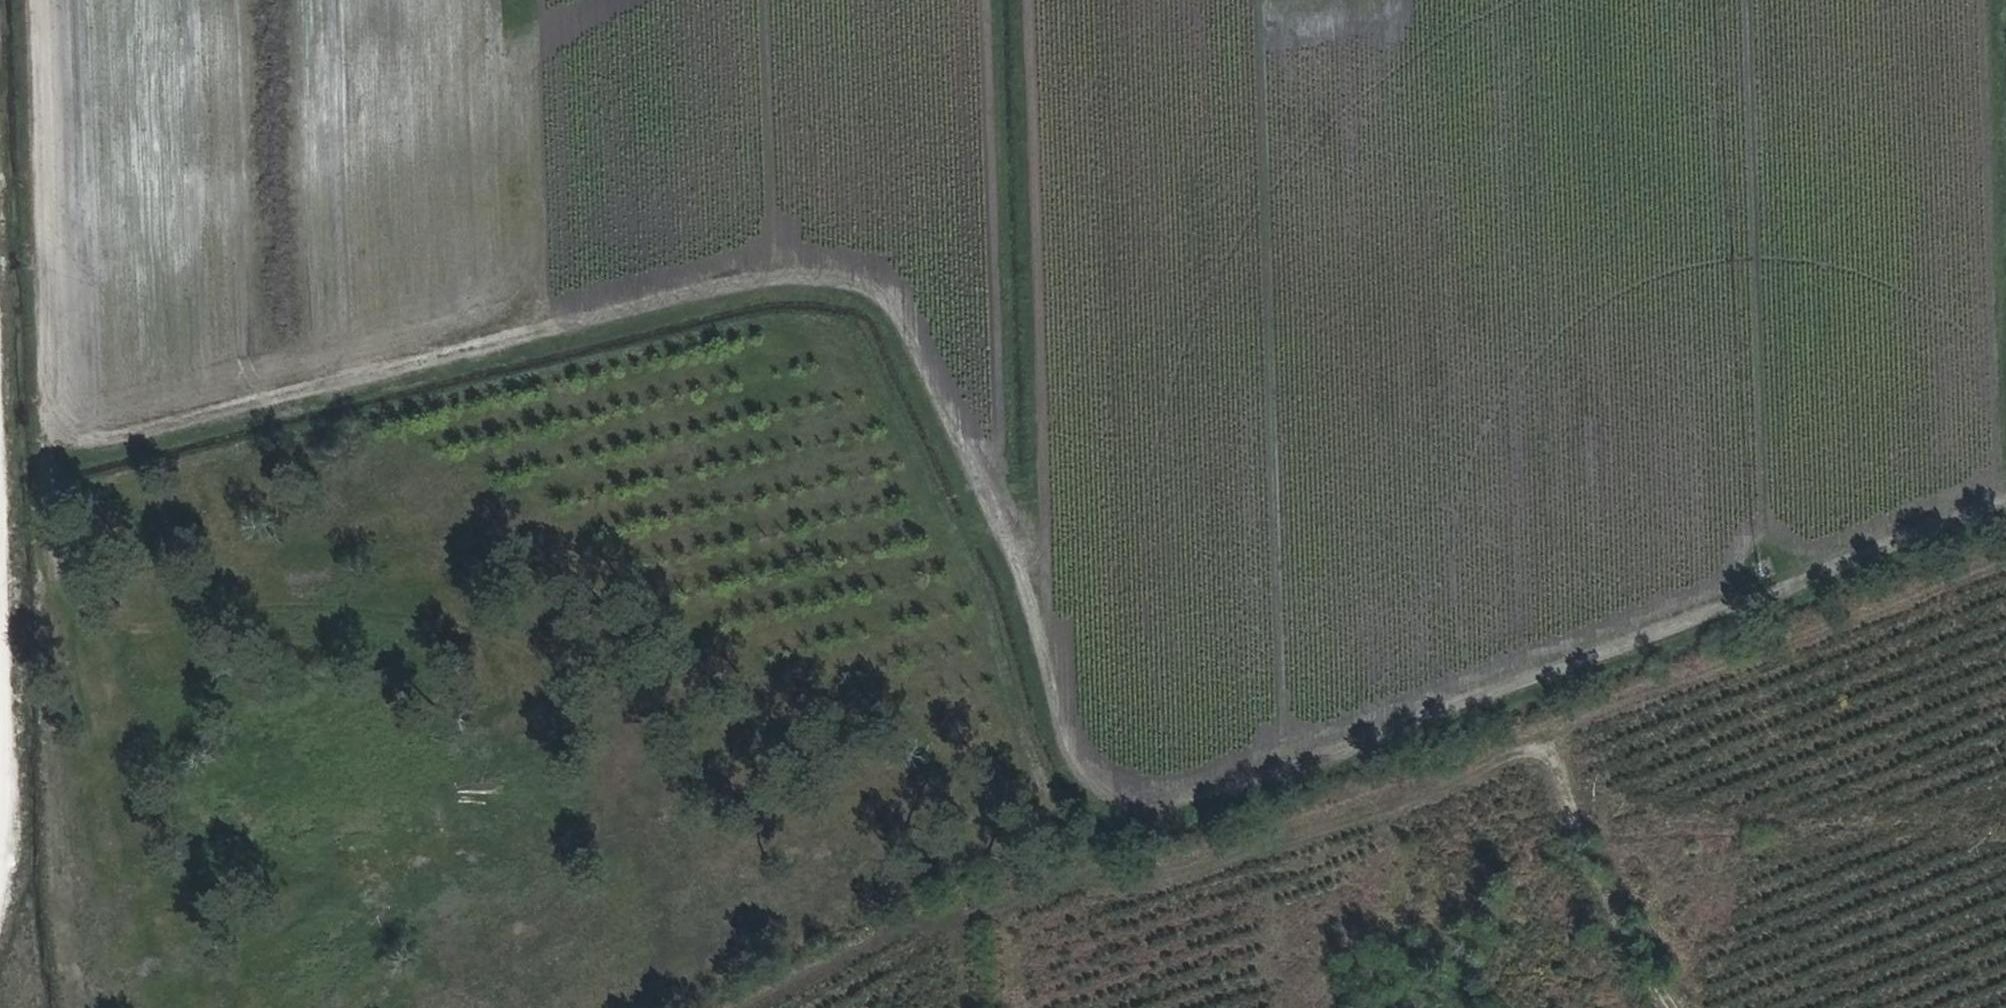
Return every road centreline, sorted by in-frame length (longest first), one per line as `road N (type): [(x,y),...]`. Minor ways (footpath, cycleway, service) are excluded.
road 1 (track): [(1682,1007),(1553,744)]

